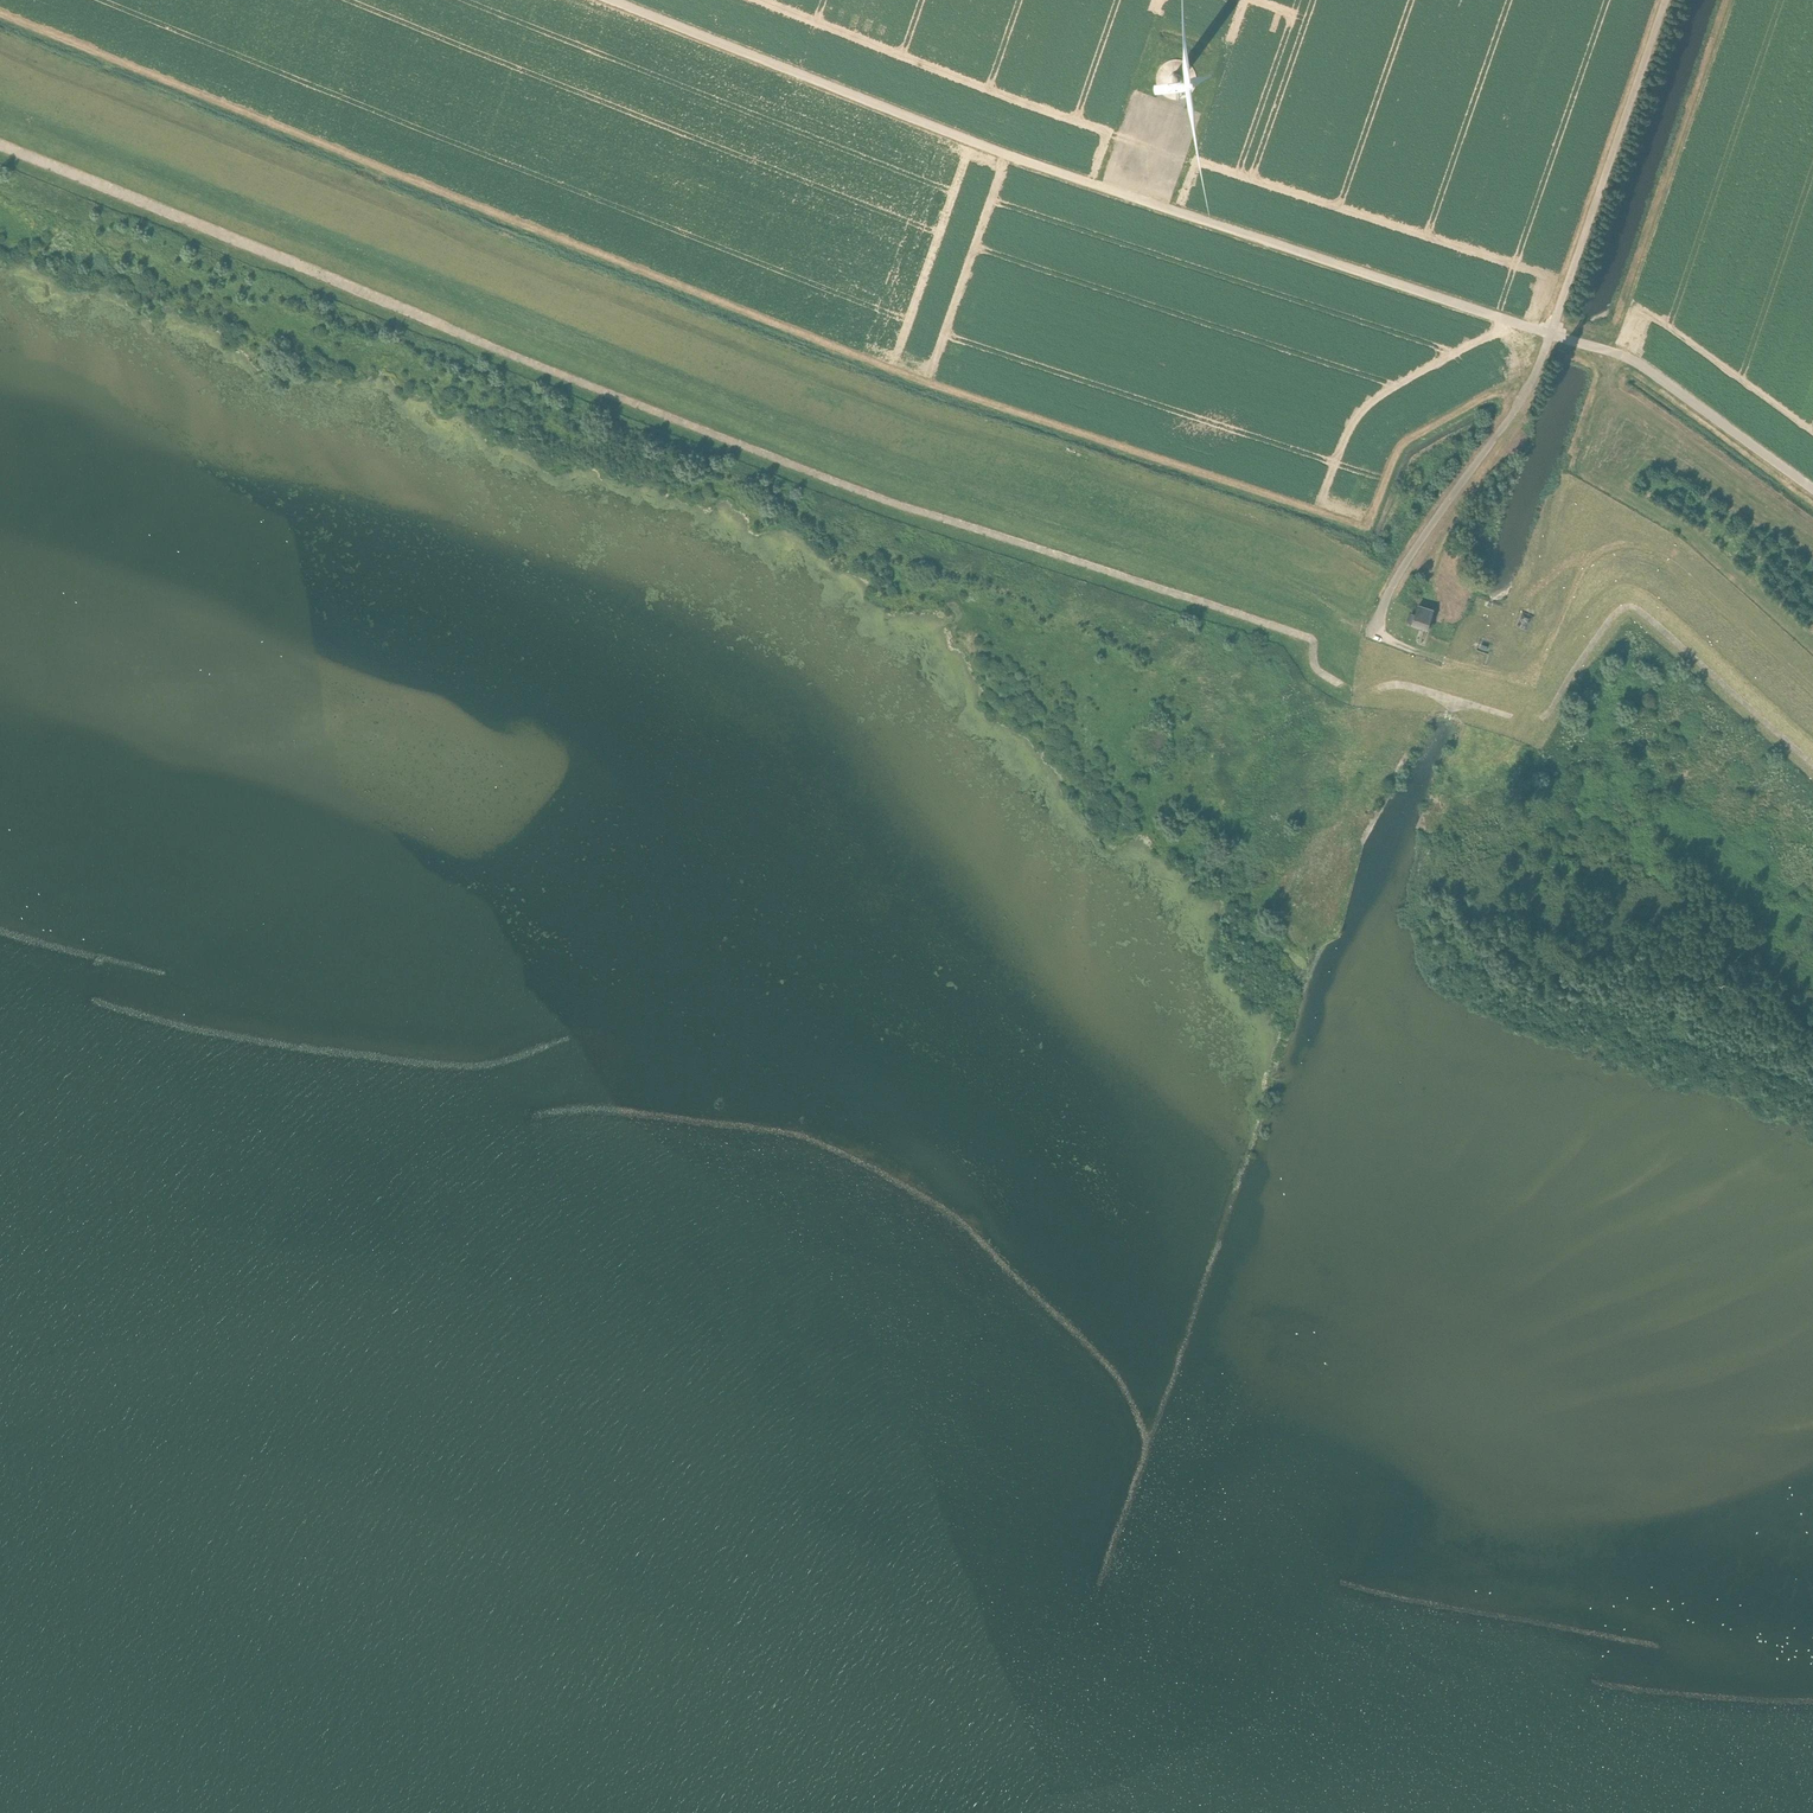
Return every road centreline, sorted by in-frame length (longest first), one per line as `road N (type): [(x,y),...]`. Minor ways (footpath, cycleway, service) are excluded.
road 1 (track): [(0,14),(917,383),(1368,530),(1401,450),(1537,370)]
road 2 (track): [(1538,668),(1521,680),(1454,664),(877,467),(0,118)]
road 3 (track): [(0,38),(846,380),(1297,529),(1395,582)]
road 4 (track): [(0,87),(773,396),(1242,561),(1362,627)]
road 5 (unclassified): [(1375,634),(1404,566),(1532,382),(1666,0)]
road 6 (track): [(1524,680),(1530,721),(1540,726),(1621,619),(1635,615),(1812,775)]
road 7 (track): [(1812,685),(1670,558),(1637,545),(1588,561),(1538,668)]
road 8 (track): [(1812,734),(1636,582),(1599,594),(1538,668)]
road 9 (track): [(1222,553),(1316,572),(1339,549)]

